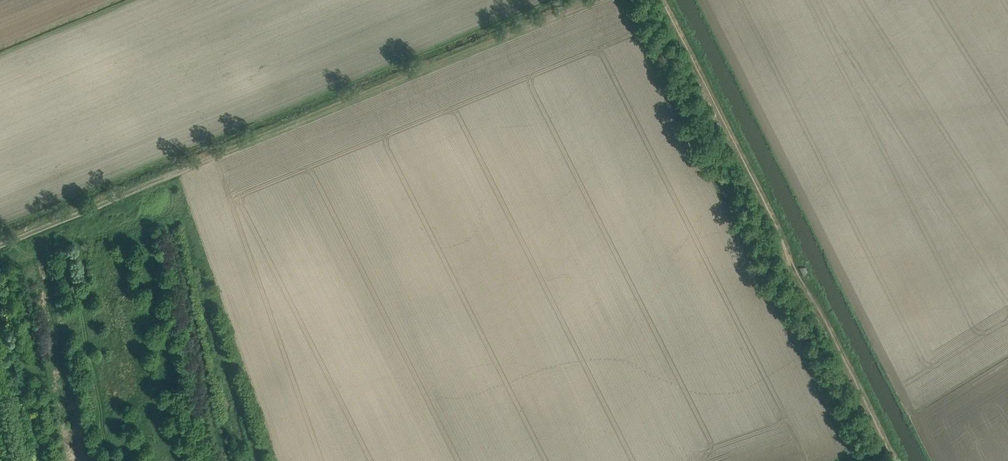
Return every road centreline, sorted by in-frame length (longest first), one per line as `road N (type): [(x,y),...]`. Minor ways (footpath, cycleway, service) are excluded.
road 1 (track): [(600,0),(0,250)]
road 2 (track): [(899,460),(794,270),(664,0)]

